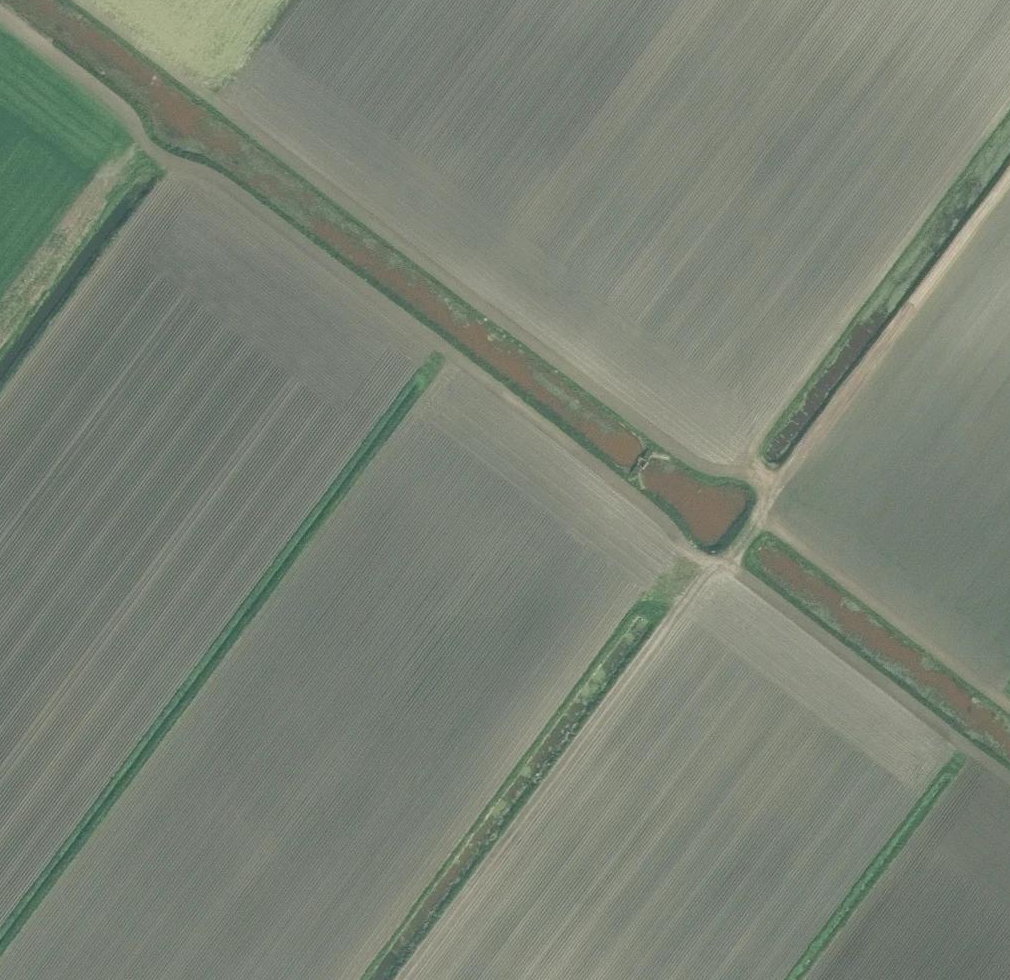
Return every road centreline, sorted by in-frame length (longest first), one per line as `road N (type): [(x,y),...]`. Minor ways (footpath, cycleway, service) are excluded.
road 1 (track): [(1009,176),(778,486)]

